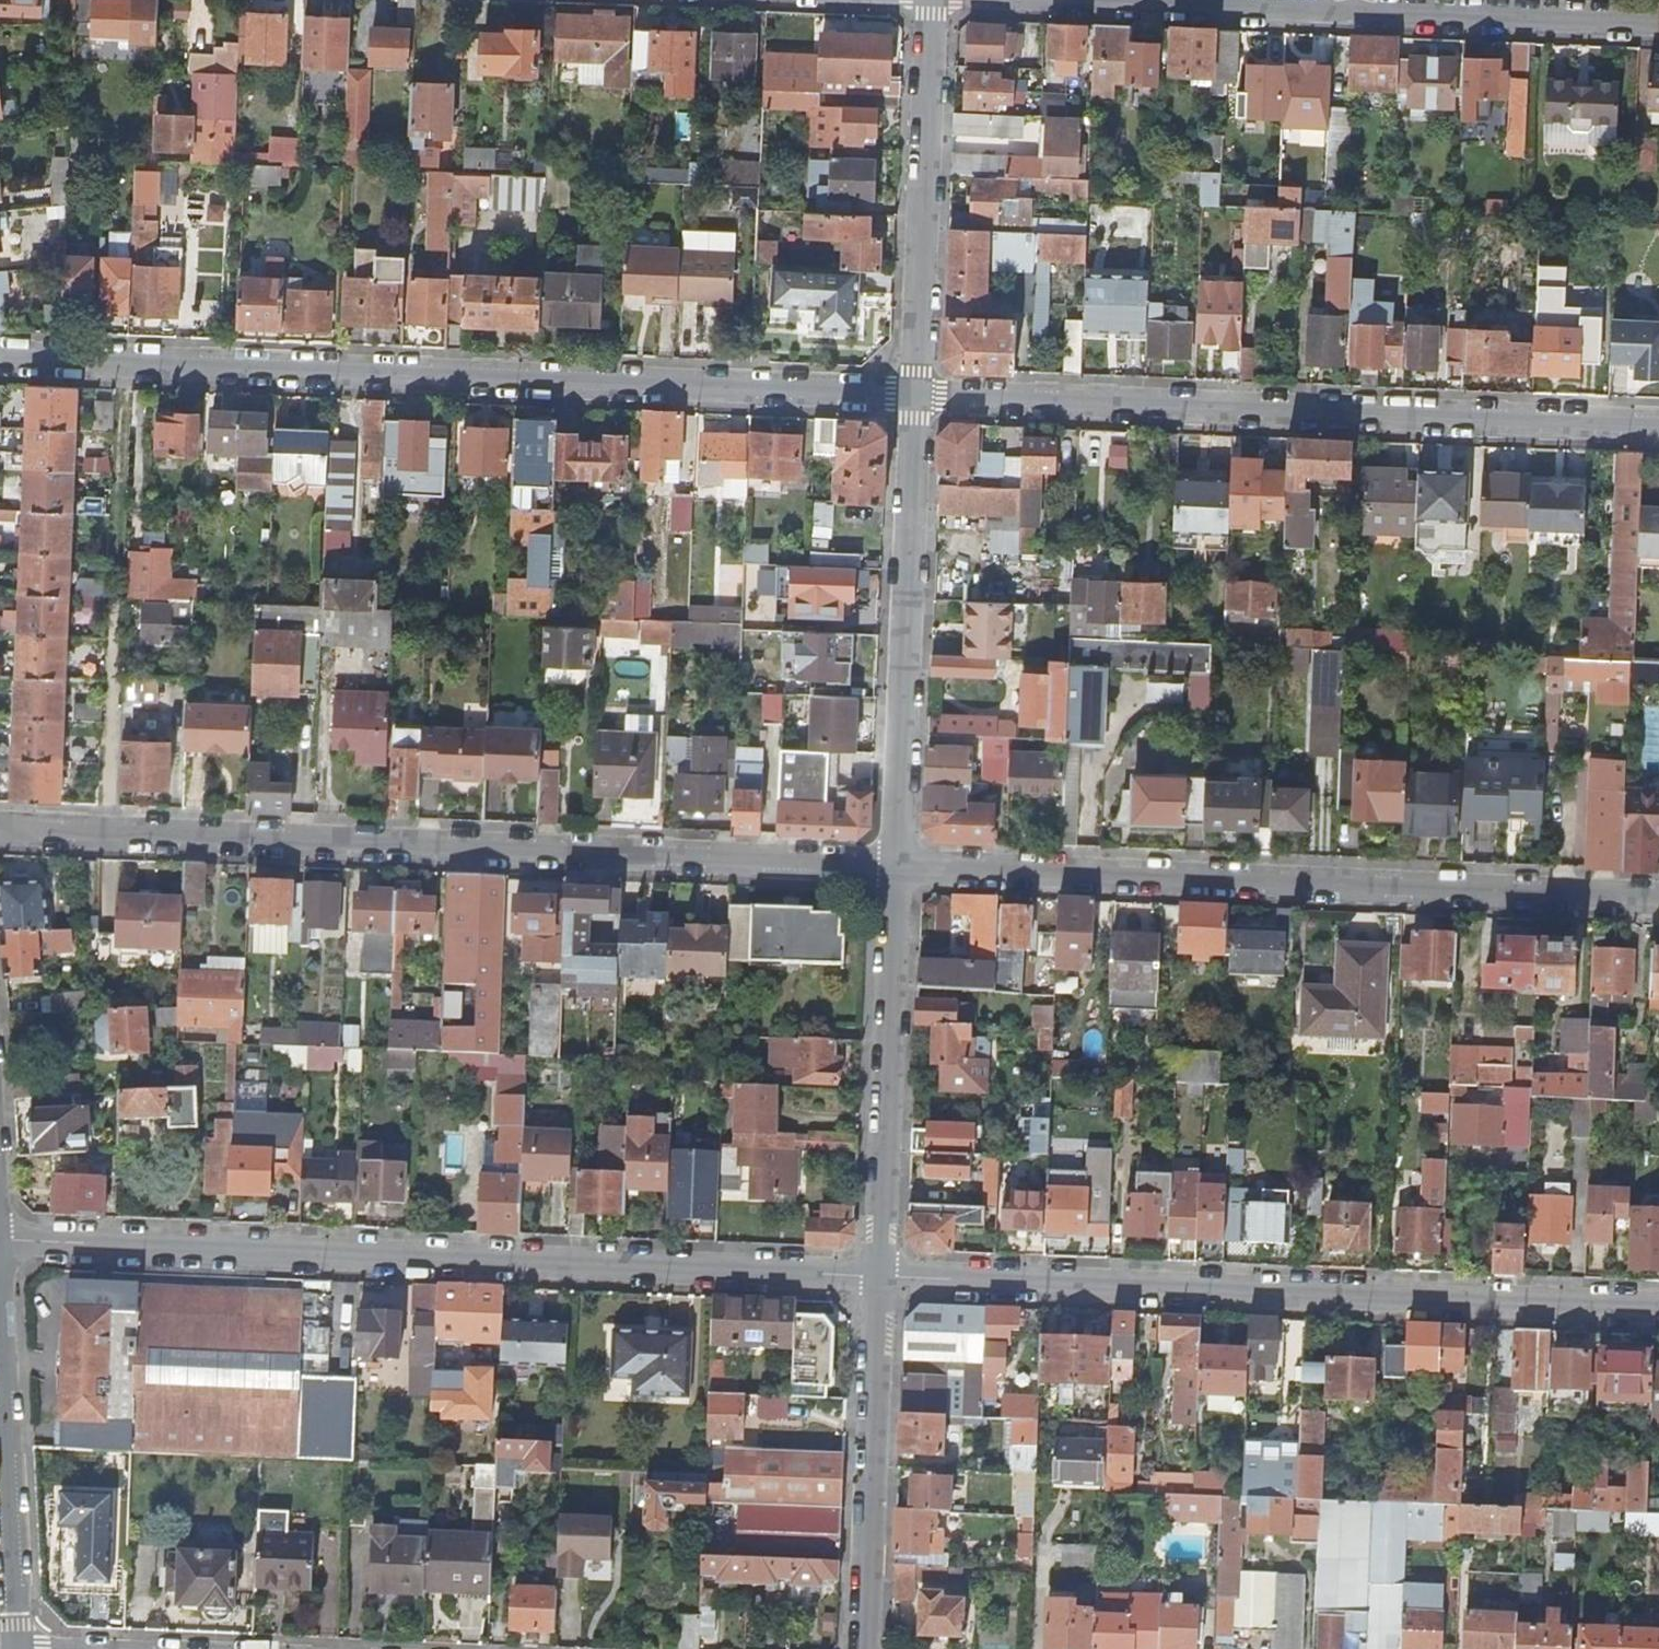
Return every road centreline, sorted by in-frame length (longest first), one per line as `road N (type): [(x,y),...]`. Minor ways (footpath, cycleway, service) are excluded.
road 1 (residential): [(0,1240),(879,1276)]
road 2 (residential): [(915,395),(125,365)]
road 3 (residential): [(108,831),(892,864)]
road 4 (residential): [(879,1276),(1658,1309)]
road 5 (residential): [(892,864),(1658,897)]
road 6 (residential): [(1658,426),(915,395)]
road 7 (residential): [(1658,28),(1091,0)]
road 8 (residential): [(915,395),(892,864)]
road 9 (residential): [(125,365),(108,831)]
road 10 (residential): [(892,864),(879,1276)]
road 11 (residential): [(931,0),(915,395)]
road 12 (tertiary): [(0,1264),(16,1648)]
road 13 (residential): [(879,1276),(864,1648)]
road 14 (residential): [(125,365),(0,361)]

